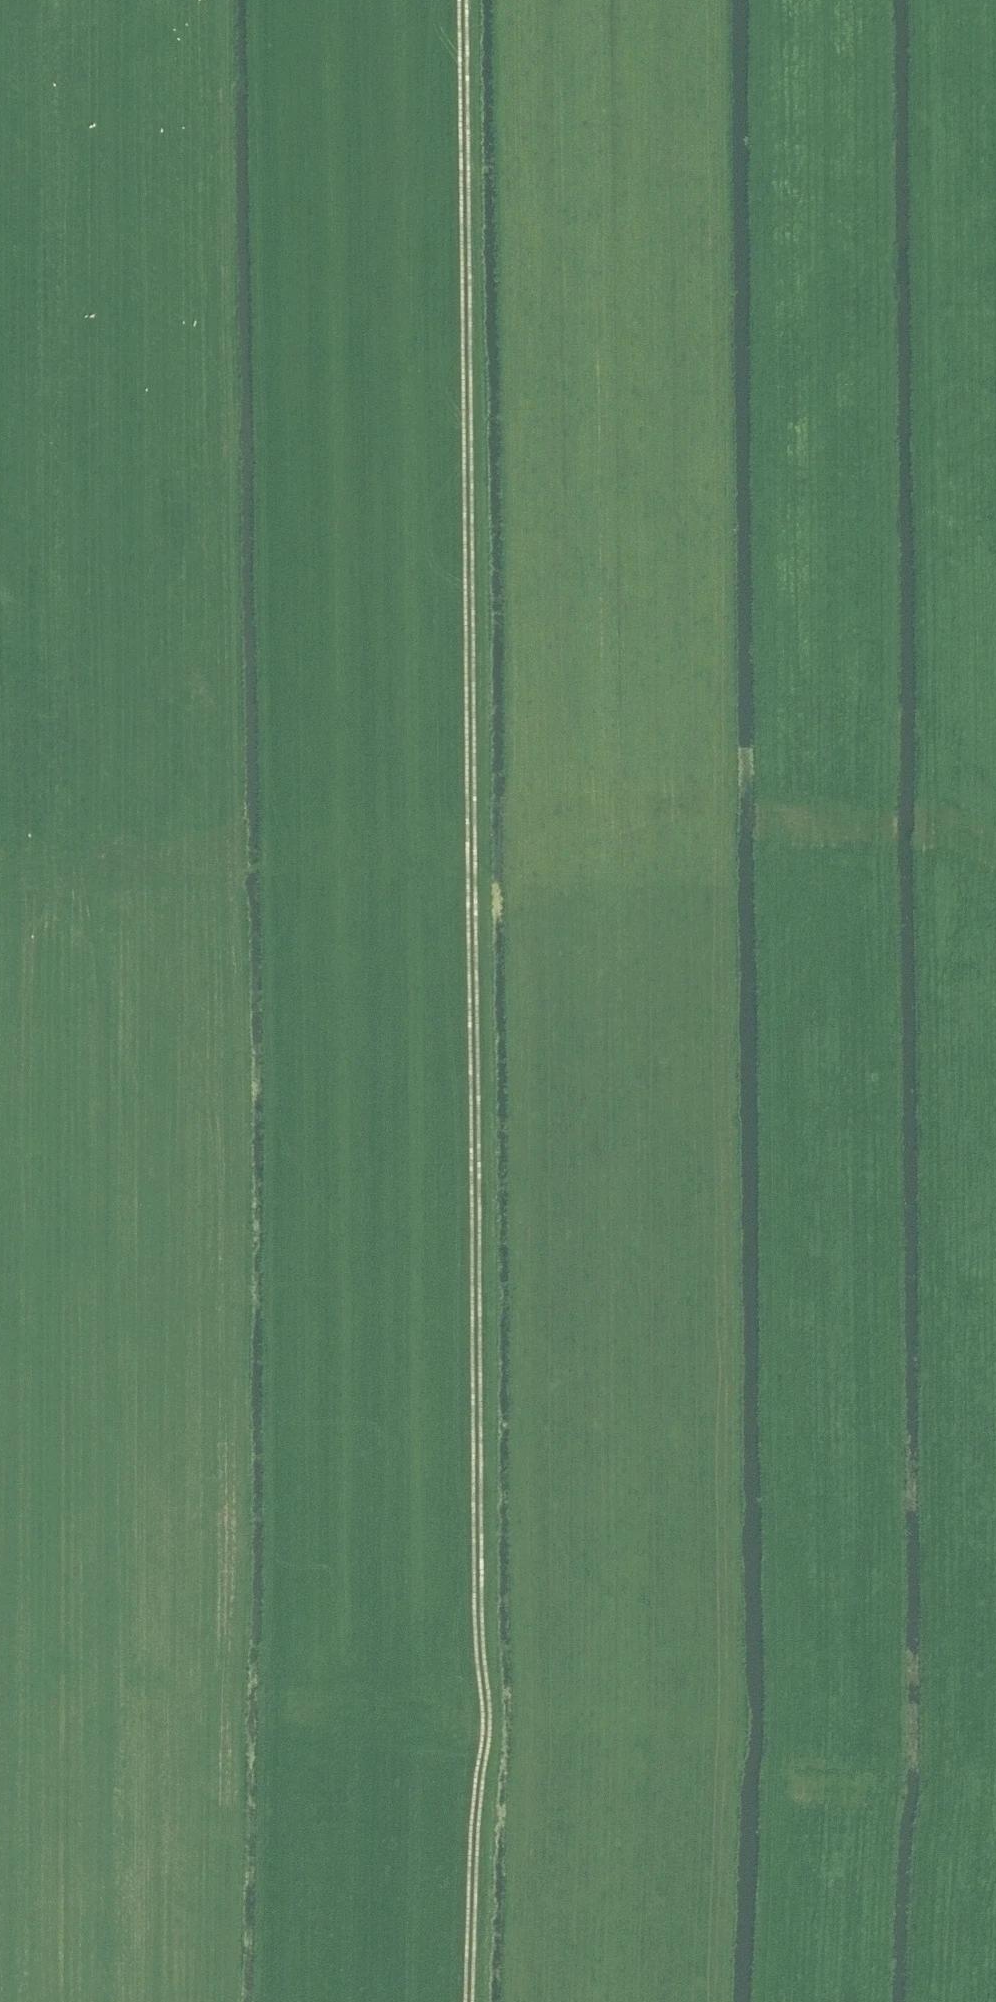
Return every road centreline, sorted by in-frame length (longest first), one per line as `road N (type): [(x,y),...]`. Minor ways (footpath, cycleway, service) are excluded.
road 1 (track): [(468,2001),(487,1718),(465,0)]

